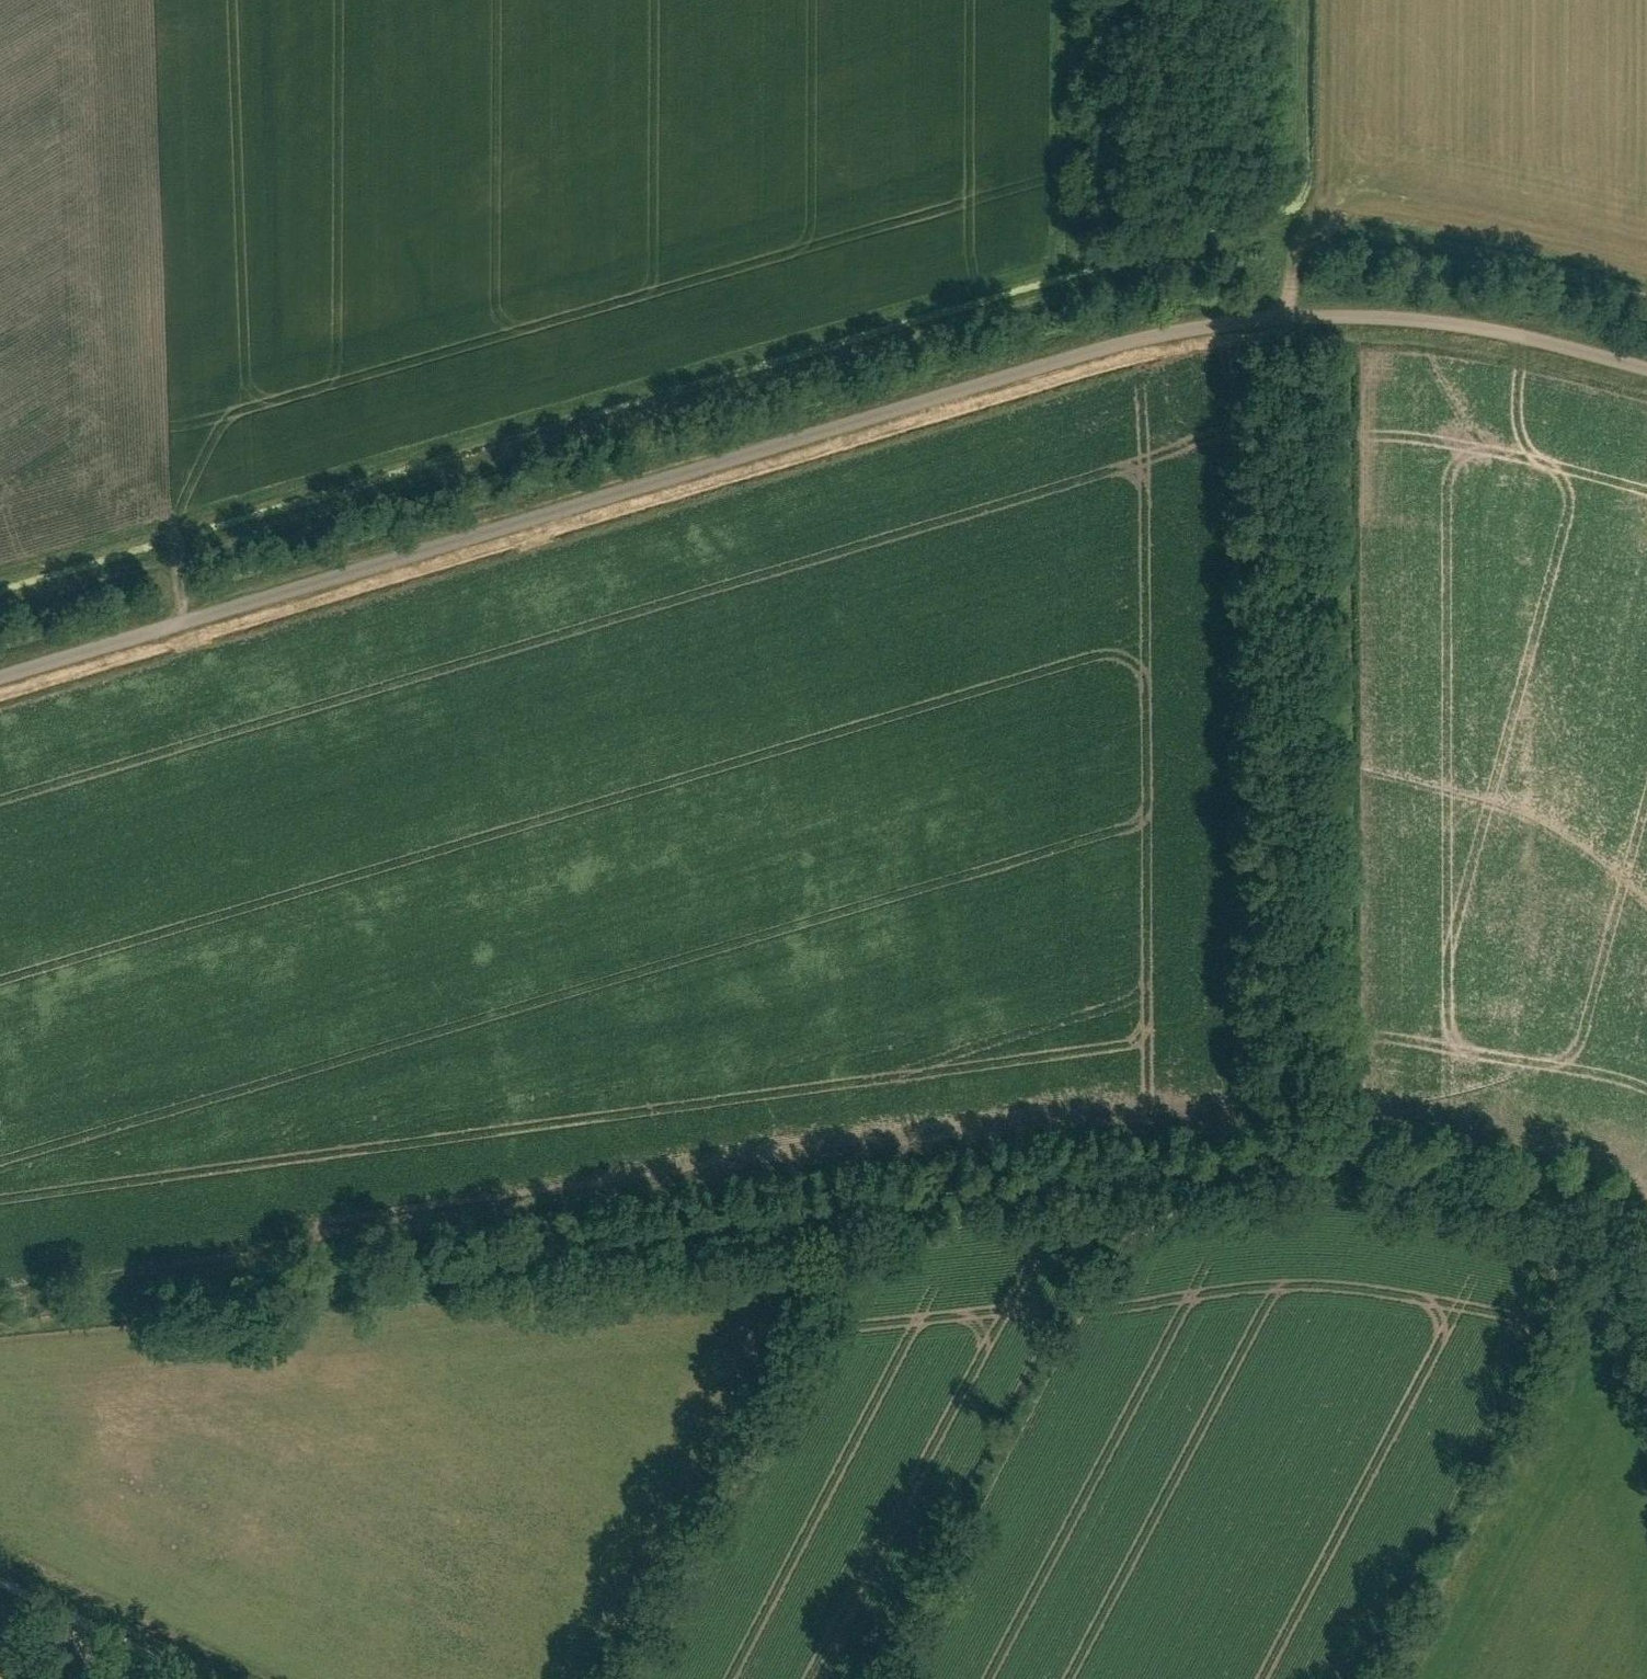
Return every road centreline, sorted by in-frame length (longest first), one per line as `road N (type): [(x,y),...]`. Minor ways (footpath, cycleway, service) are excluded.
road 1 (unclassified): [(0,678),(1143,337),(1295,317),(1413,319),(1535,339),(1646,370)]
road 2 (tertiary): [(132,1678),(0,1613)]

